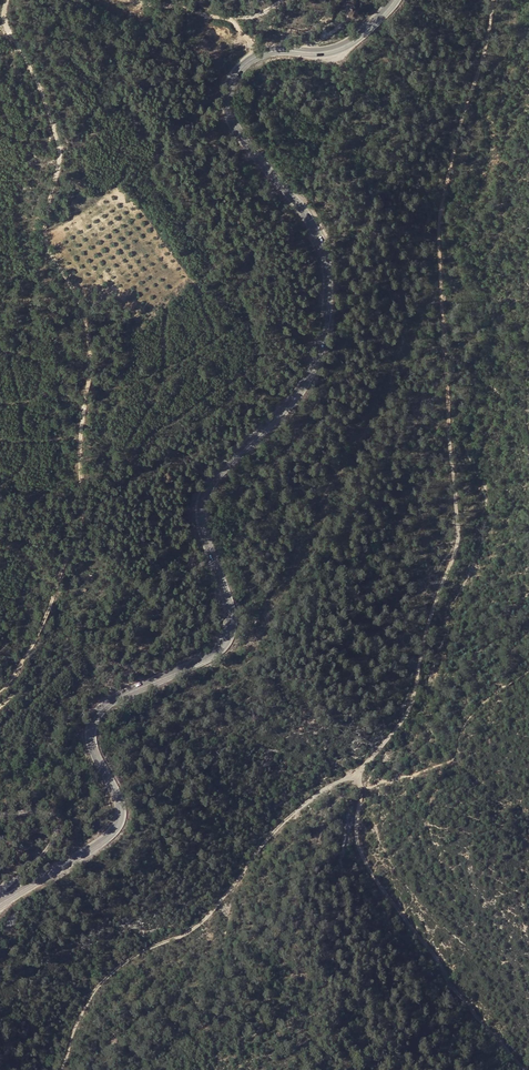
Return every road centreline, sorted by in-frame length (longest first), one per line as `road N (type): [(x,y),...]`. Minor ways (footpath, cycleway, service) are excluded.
road 1 (secondary): [(396,0),(346,46),(262,54),(229,85),(234,123),(322,243),(329,288),(322,342),(300,393),(203,498),(202,524),(233,614),(226,644),(99,710),(91,740),(118,793),(119,825),(0,904)]
road 2 (track): [(360,776),(416,703),(460,547),(444,237),(498,0)]
road 3 (track): [(8,0),(2,21),(38,77),(60,148),(42,226),(79,298),(91,368),(79,458),(85,489),(70,552),(30,651),(0,691)]
road 4 (track): [(360,776),(329,787),(278,831),(210,919),(137,956),(104,984),(80,1022),(68,1069)]
road 5 (track): [(527,1069),(454,991),(360,854),(360,776)]
road 6 (track): [(7,900),(6,884),(38,861),(55,826),(35,811),(0,815)]
road 7 (track): [(129,0),(236,21),(262,54)]

